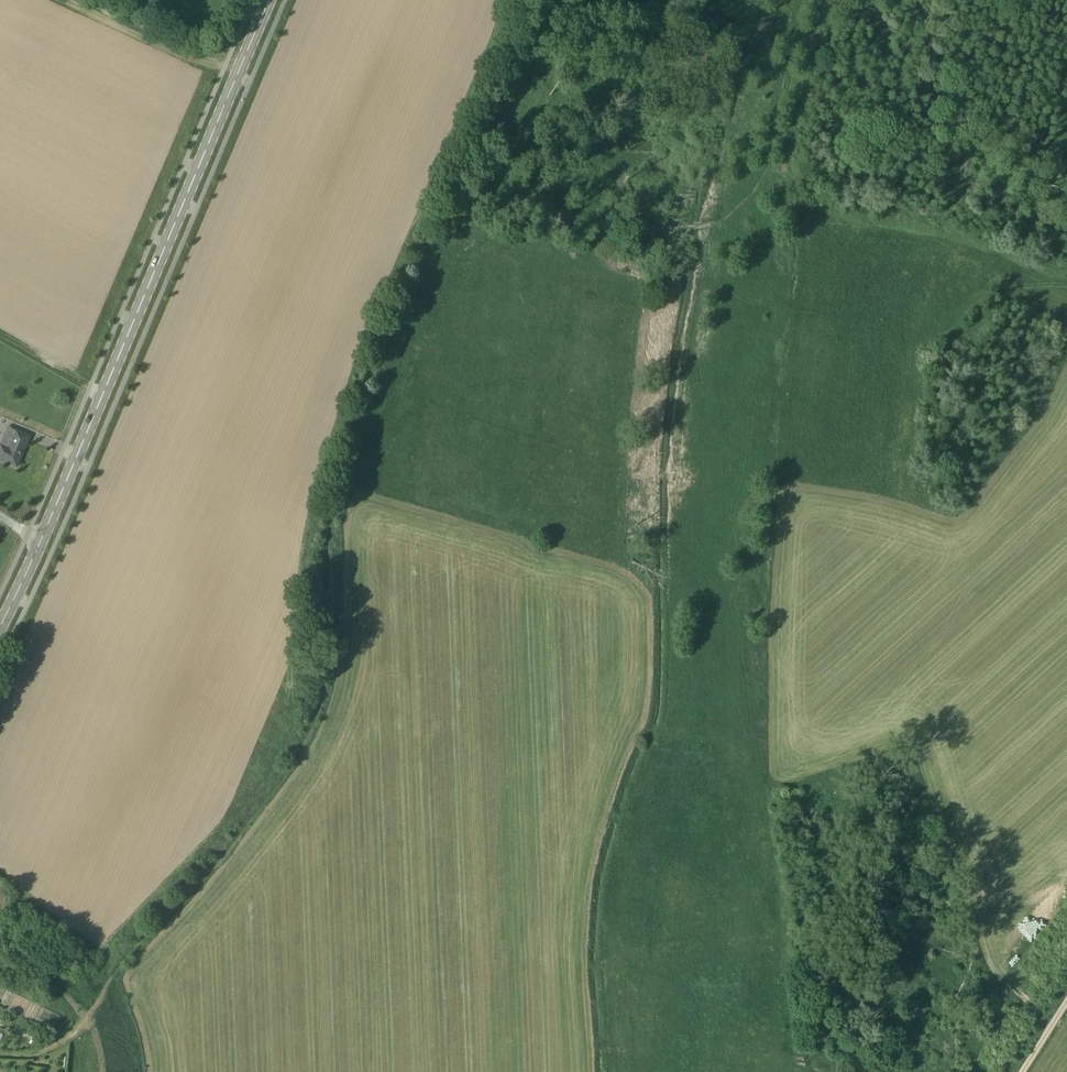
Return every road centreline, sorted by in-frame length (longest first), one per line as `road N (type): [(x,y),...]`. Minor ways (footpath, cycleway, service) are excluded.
road 1 (secondary): [(0,642),(272,0)]

